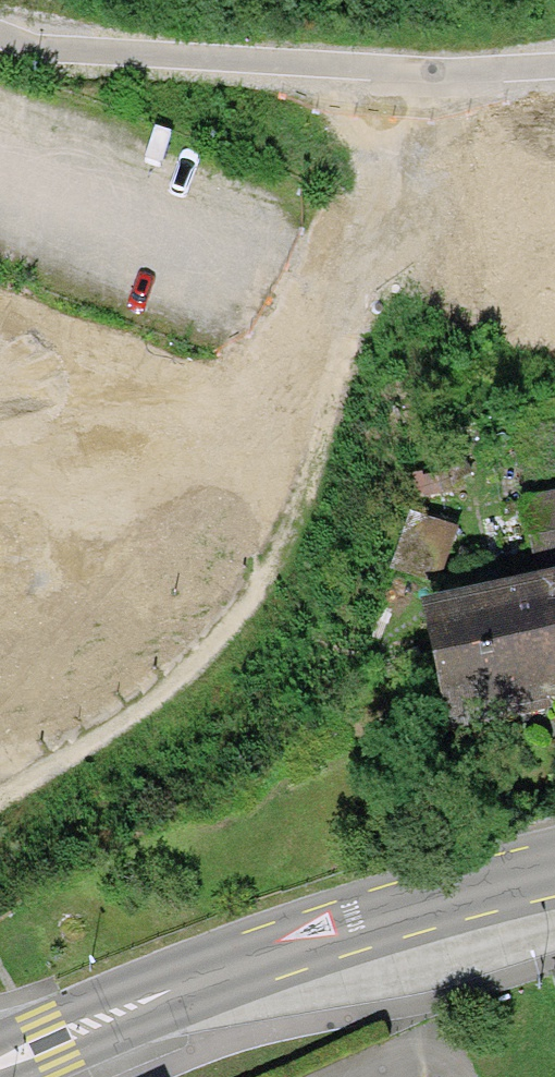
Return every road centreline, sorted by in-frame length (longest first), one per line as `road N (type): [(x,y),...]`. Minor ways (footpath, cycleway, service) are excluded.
road 1 (track): [(274,89),(354,132),(383,186),(377,259),(305,465),(223,647),(99,760),(0,816)]
road 2 (secondary): [(554,871),(316,936),(0,1065)]
road 3 (residential): [(554,84),(519,97),(274,89),(0,11)]

